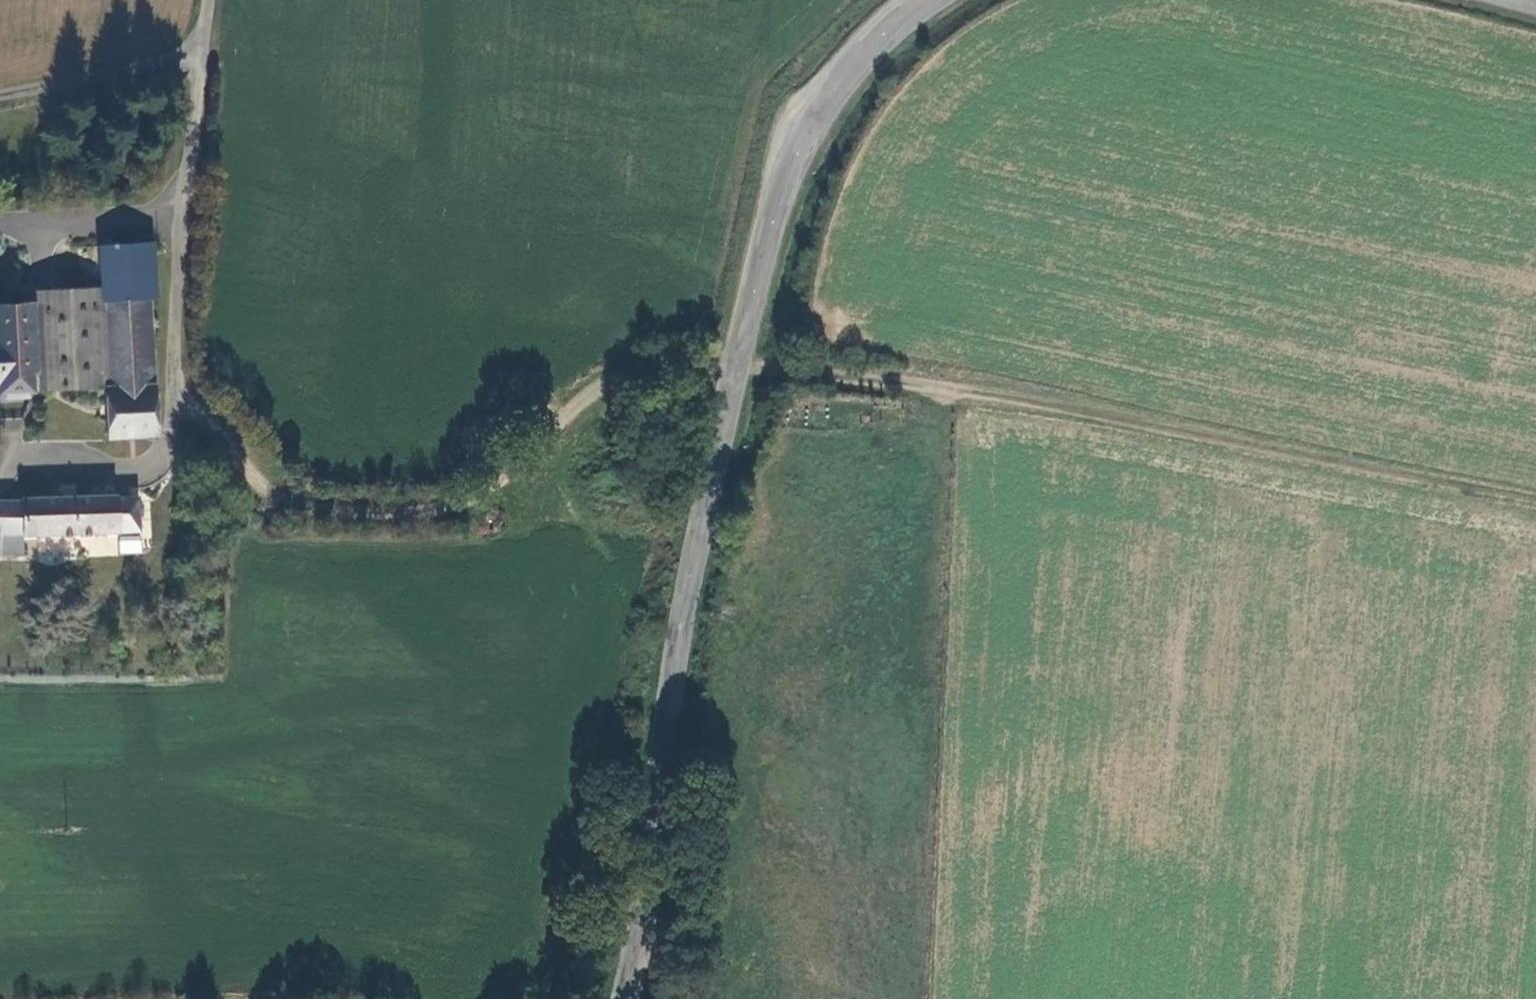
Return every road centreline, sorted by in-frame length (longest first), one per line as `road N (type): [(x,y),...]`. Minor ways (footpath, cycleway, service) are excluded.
road 1 (tertiary): [(624,998),(695,550),(771,214),(807,117),(865,46),(921,0)]
road 2 (unclassified): [(209,0),(208,25),(186,57),(0,97)]

